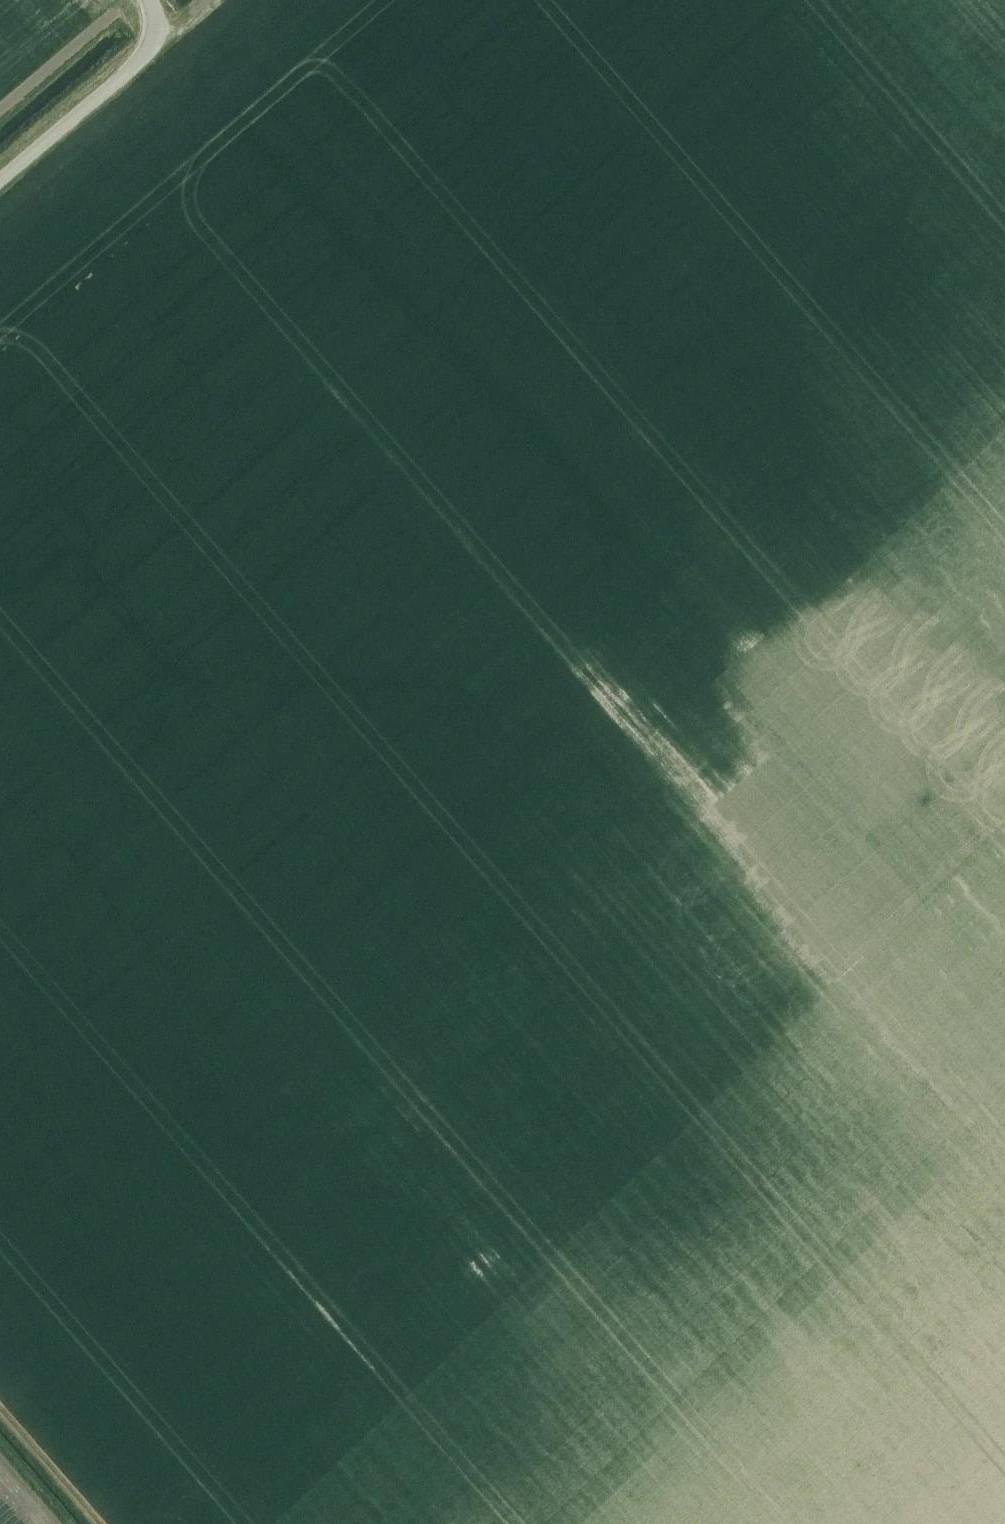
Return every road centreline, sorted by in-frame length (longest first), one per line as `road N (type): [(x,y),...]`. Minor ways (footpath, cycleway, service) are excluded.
road 1 (unclassified): [(0,179),(144,54),(156,27),(148,0)]

